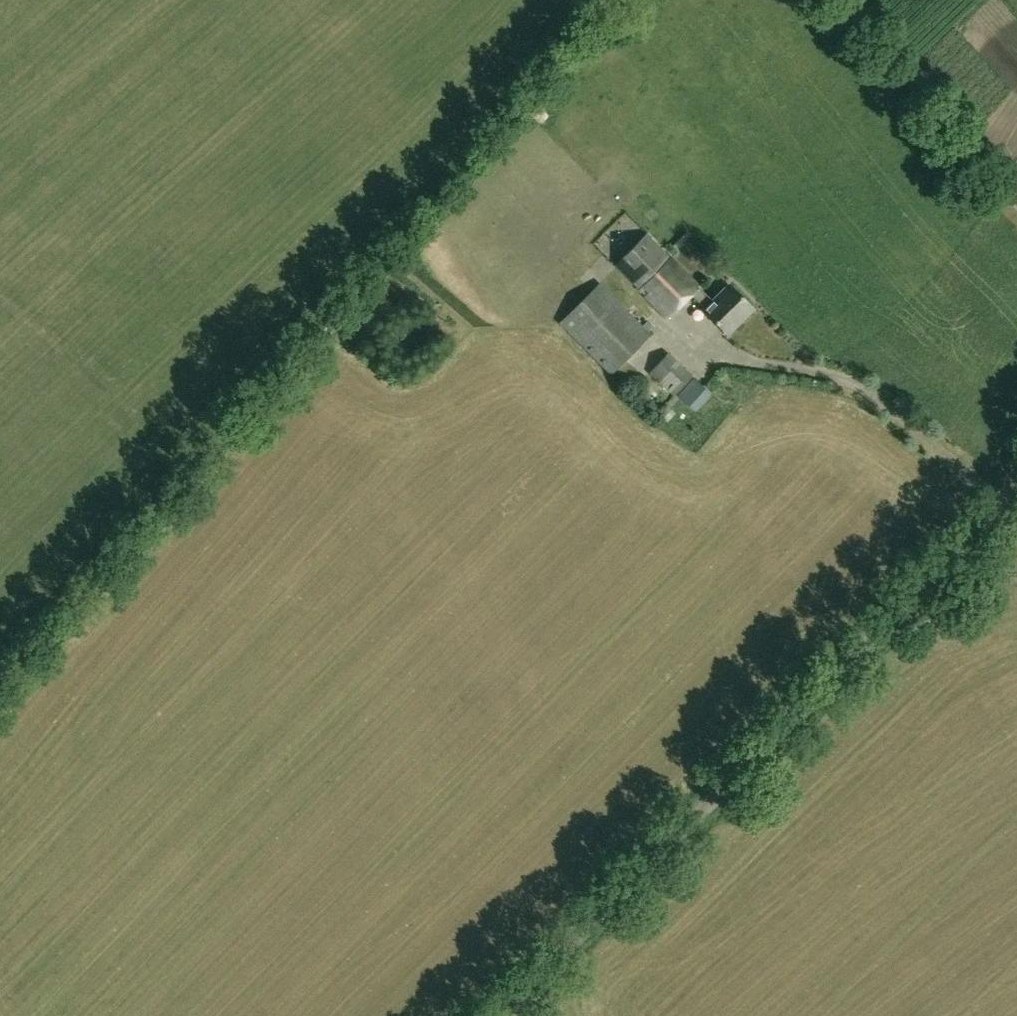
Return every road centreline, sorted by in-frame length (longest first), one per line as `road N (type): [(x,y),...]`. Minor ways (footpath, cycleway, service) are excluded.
road 1 (unclassified): [(504,1015),(1016,490)]

